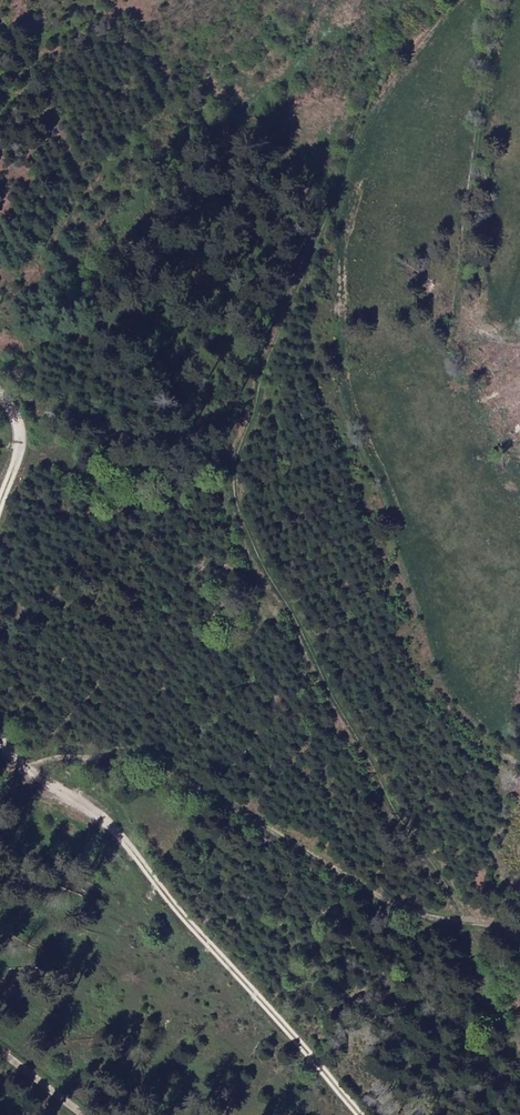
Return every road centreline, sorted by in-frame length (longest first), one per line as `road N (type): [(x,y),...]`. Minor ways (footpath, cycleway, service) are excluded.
road 1 (track): [(519,1057),(427,857),(389,815),(232,490),(266,353),(334,210),(372,97),(450,0)]
road 2 (track): [(519,942),(415,913),(245,814),(141,764),(66,756),(18,771)]
road 3 (track): [(361,1114),(149,868),(18,771),(0,723)]

